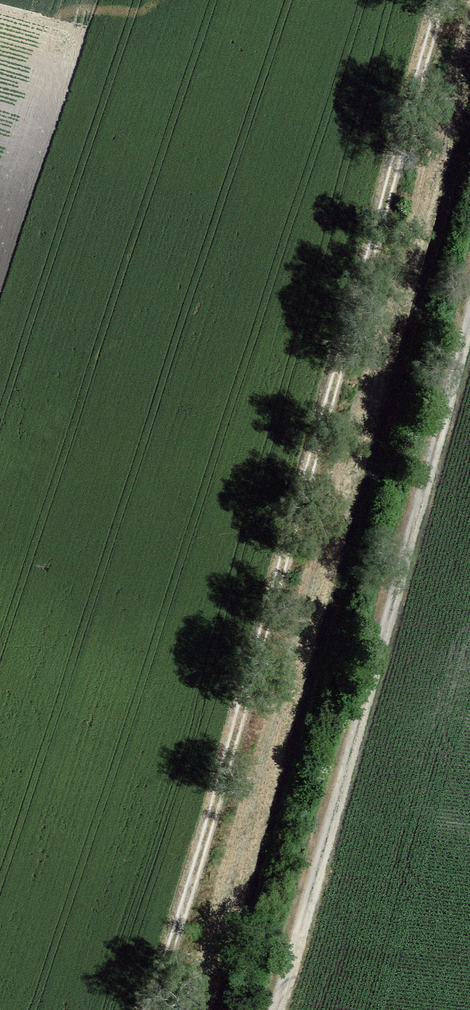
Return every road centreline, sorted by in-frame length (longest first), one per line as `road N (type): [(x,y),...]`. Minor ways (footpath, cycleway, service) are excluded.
road 1 (track): [(165,1009),(459,0)]
road 2 (track): [(469,334),(280,1009)]

